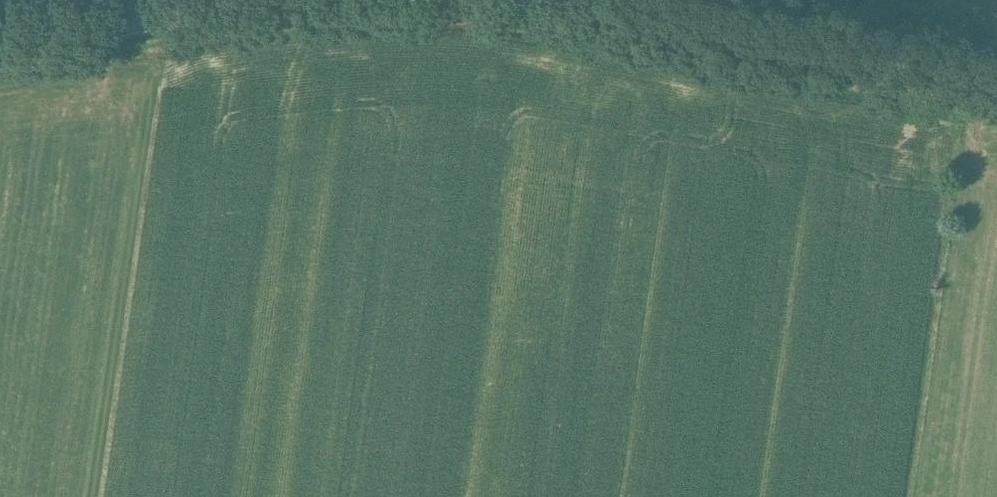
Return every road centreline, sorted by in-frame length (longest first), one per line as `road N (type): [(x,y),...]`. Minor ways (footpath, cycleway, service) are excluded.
road 1 (unclassified): [(996,89),(538,5)]
road 2 (unclassified): [(0,48),(311,0)]

